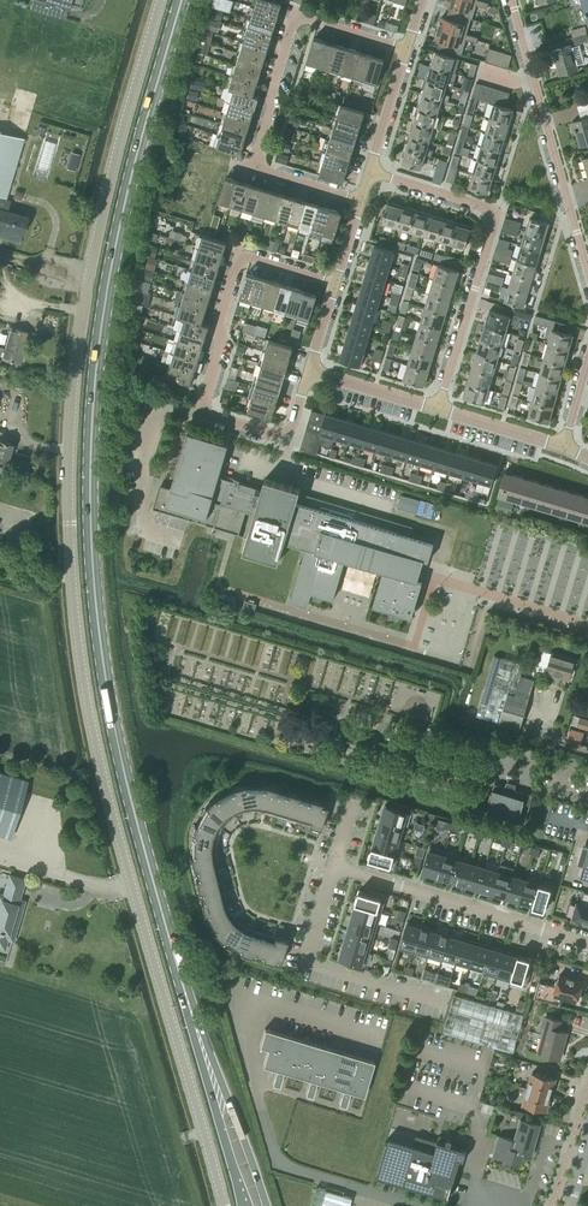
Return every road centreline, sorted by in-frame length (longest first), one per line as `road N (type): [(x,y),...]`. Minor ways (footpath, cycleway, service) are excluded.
road 1 (unclassified): [(223,1205),(103,773),(72,570),(70,452),(84,302),(164,0)]
road 2 (primary): [(190,1007),(118,740),(92,578),(95,396),(118,231),(184,0)]
road 3 (residential): [(334,284),(244,263),(201,411),(287,433),(310,370)]
road 4 (residential): [(406,50),(304,18),(292,24),(273,82),(258,168),(360,199)]
road 5 (residential): [(370,170),(489,208),(494,219),(438,409)]
road 6 (residential): [(587,269),(513,0)]
road 7 (residential): [(336,866),(587,943)]
road 8 (residential): [(336,866),(306,965),(442,1006)]
road 9 (primary): [(266,1205),(190,1007)]
road 10 (primary): [(190,1007),(246,1205)]
road 11 (residential): [(438,409),(310,370)]
road 12 (residential): [(564,444),(438,409)]
road 13 (residential): [(370,170),(406,50)]

